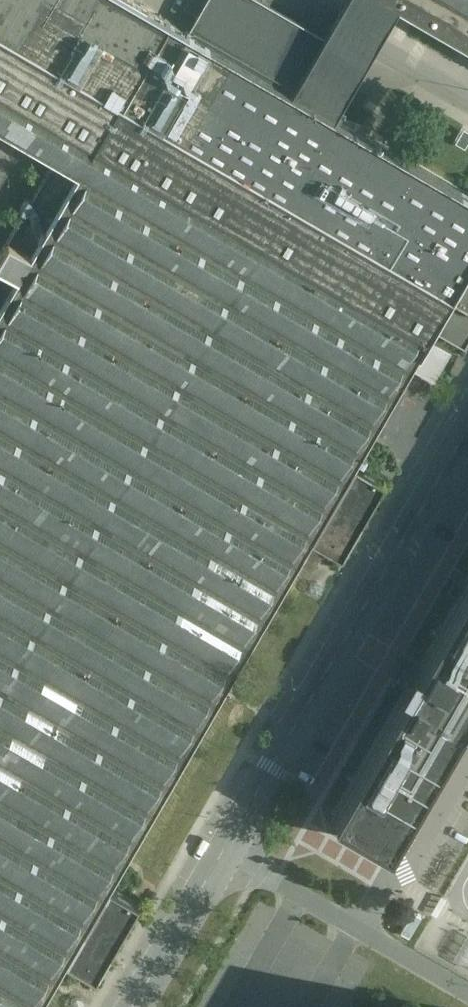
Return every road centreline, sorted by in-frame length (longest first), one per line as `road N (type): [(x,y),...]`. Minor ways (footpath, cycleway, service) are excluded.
road 1 (unclassified): [(467,435),(221,858)]
road 2 (unclassified): [(467,994),(221,858)]
road 3 (unclassified): [(467,102),(293,0)]
road 4 (unclassified): [(221,858),(135,1006)]

